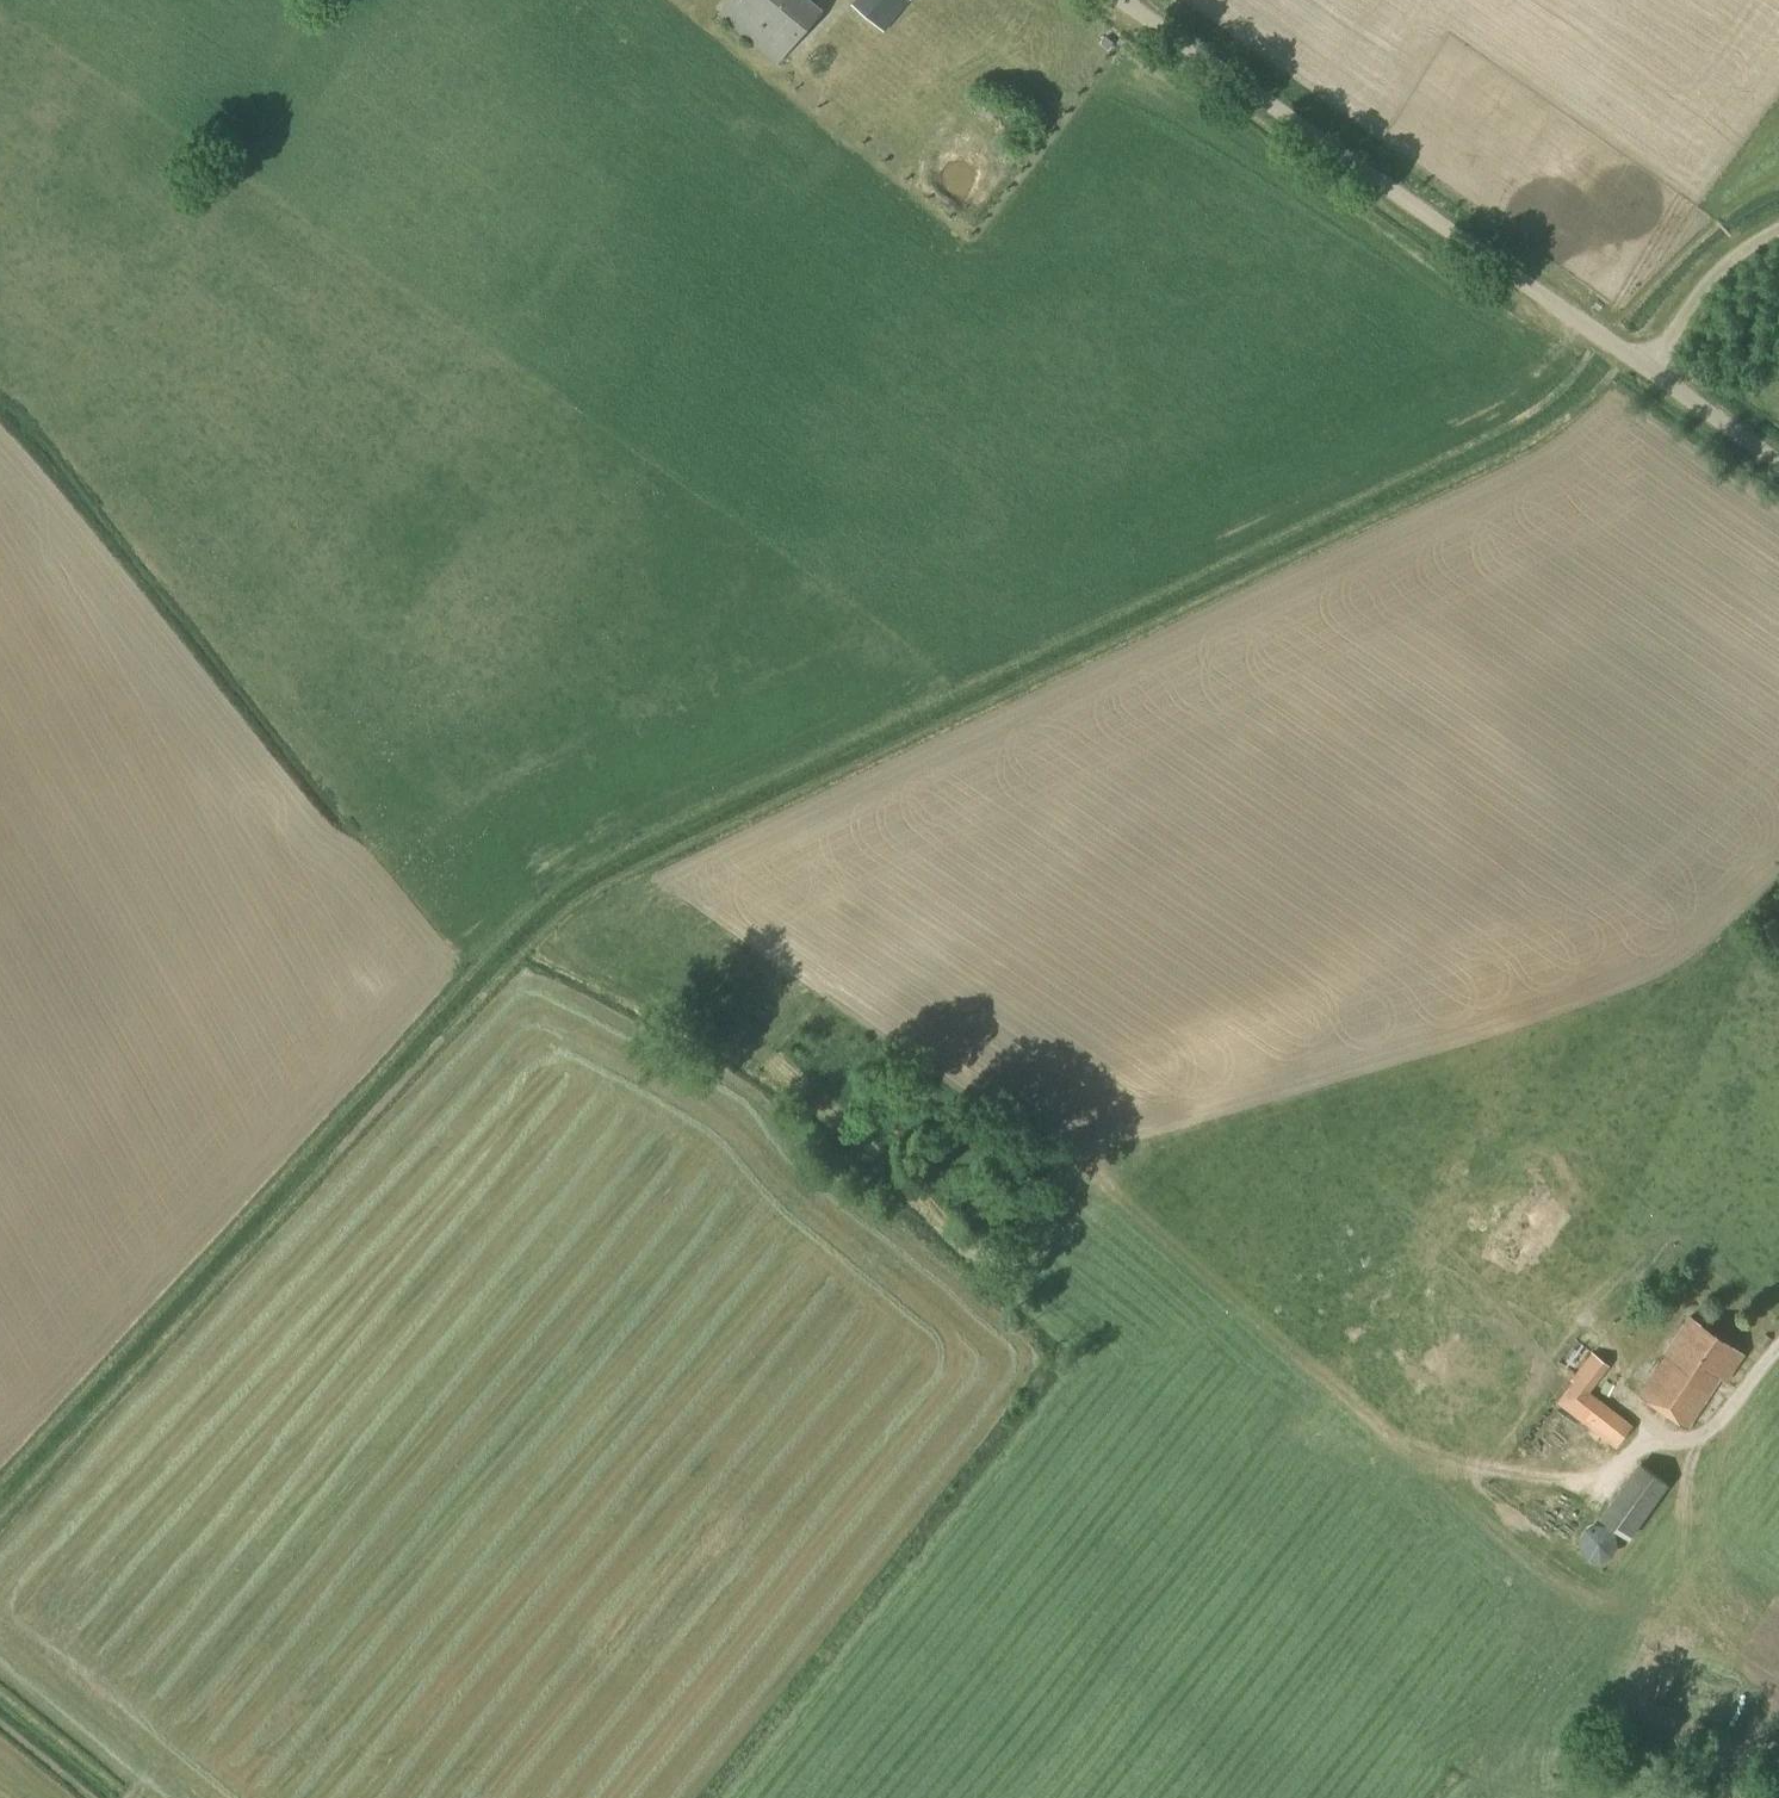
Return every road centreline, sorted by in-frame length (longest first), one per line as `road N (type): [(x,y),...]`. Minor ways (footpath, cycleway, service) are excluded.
road 1 (unclassified): [(1778,457),(1126,0)]

